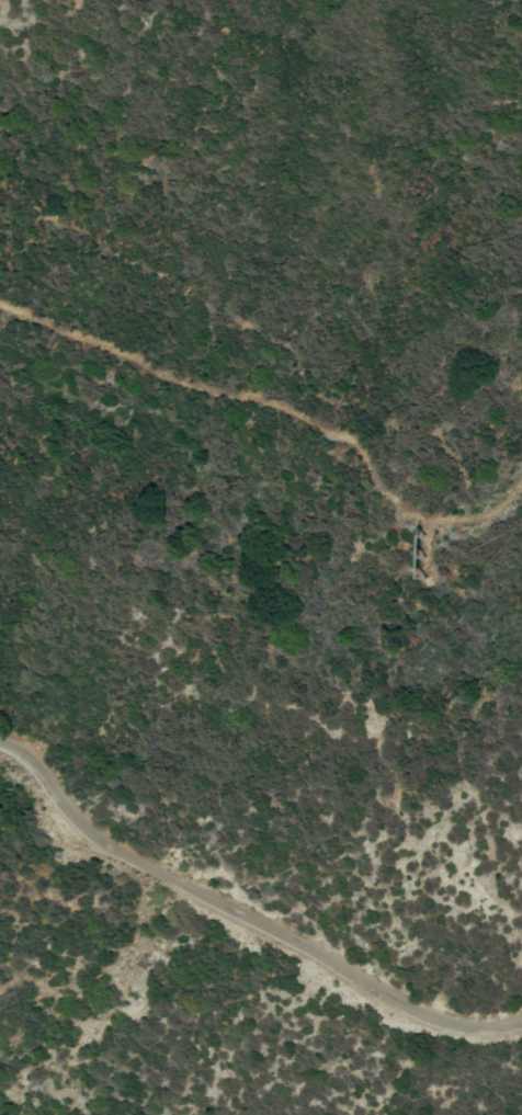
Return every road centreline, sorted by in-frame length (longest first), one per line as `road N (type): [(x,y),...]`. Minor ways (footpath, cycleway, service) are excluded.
road 1 (residential): [(0,738),(30,759),(79,820),(155,871),(441,1020),(469,1027),(521,1015)]

